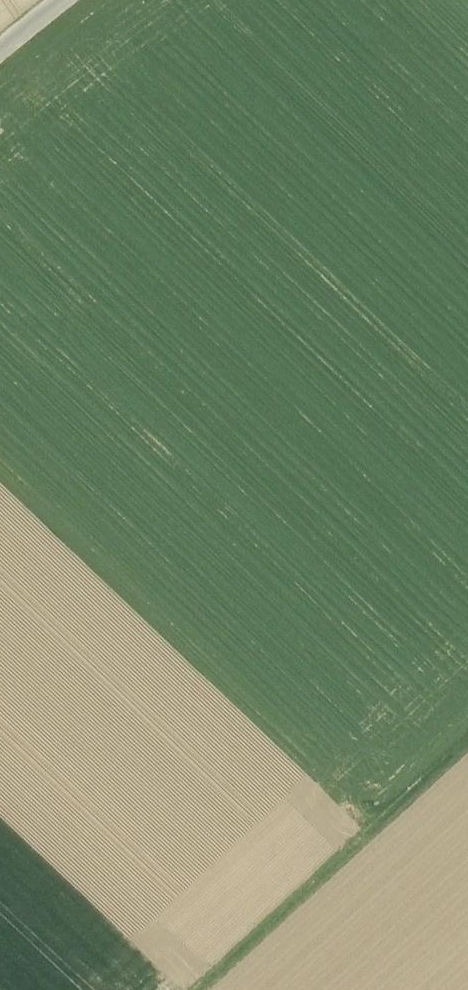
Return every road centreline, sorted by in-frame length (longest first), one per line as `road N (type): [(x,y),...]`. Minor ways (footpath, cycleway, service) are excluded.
road 1 (track): [(205,989),(467,747)]

